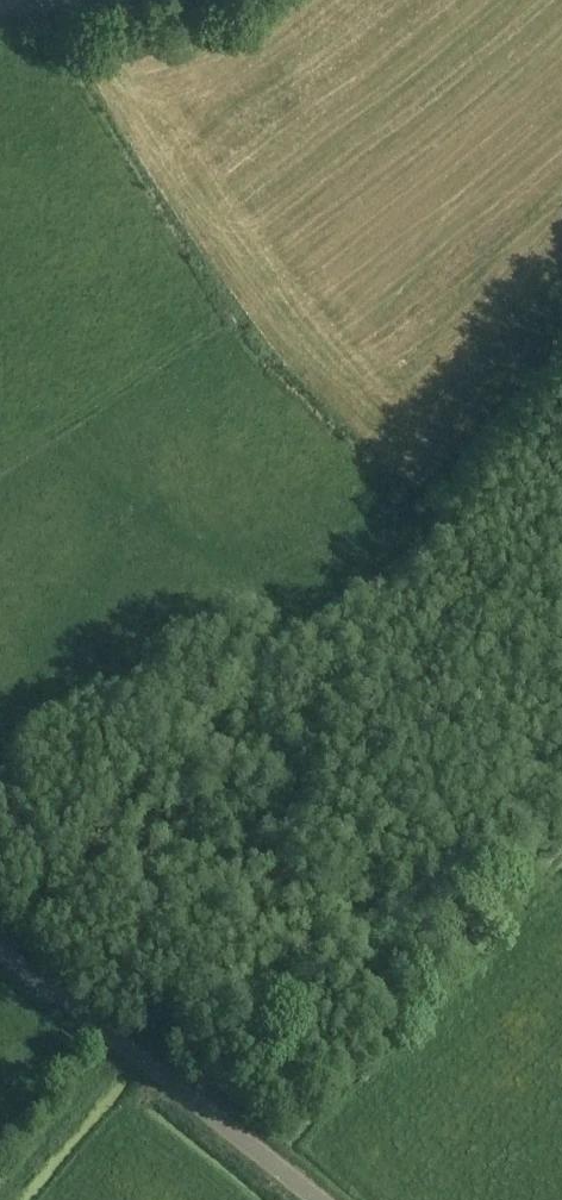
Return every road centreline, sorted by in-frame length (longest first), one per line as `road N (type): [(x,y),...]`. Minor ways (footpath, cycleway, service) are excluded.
road 1 (unclassified): [(323,1199),(0,949)]

